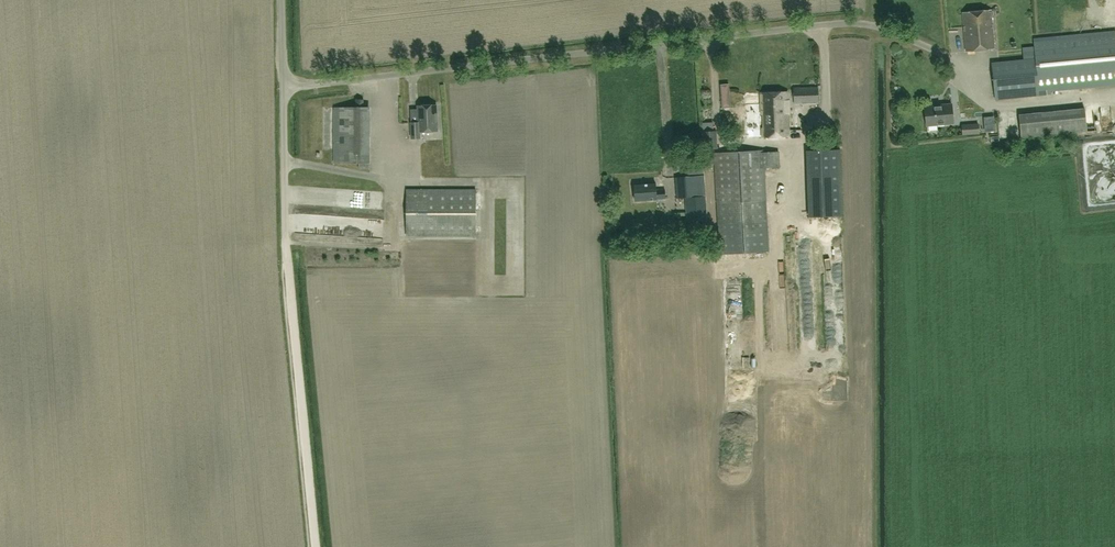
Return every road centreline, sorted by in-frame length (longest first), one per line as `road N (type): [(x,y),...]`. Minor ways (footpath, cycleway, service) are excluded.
road 1 (residential): [(284,88),(849,23),(877,27)]
road 2 (track): [(315,546),(286,256)]
road 3 (track): [(760,283),(764,546)]
road 4 (unclassified): [(286,256),(284,88)]

